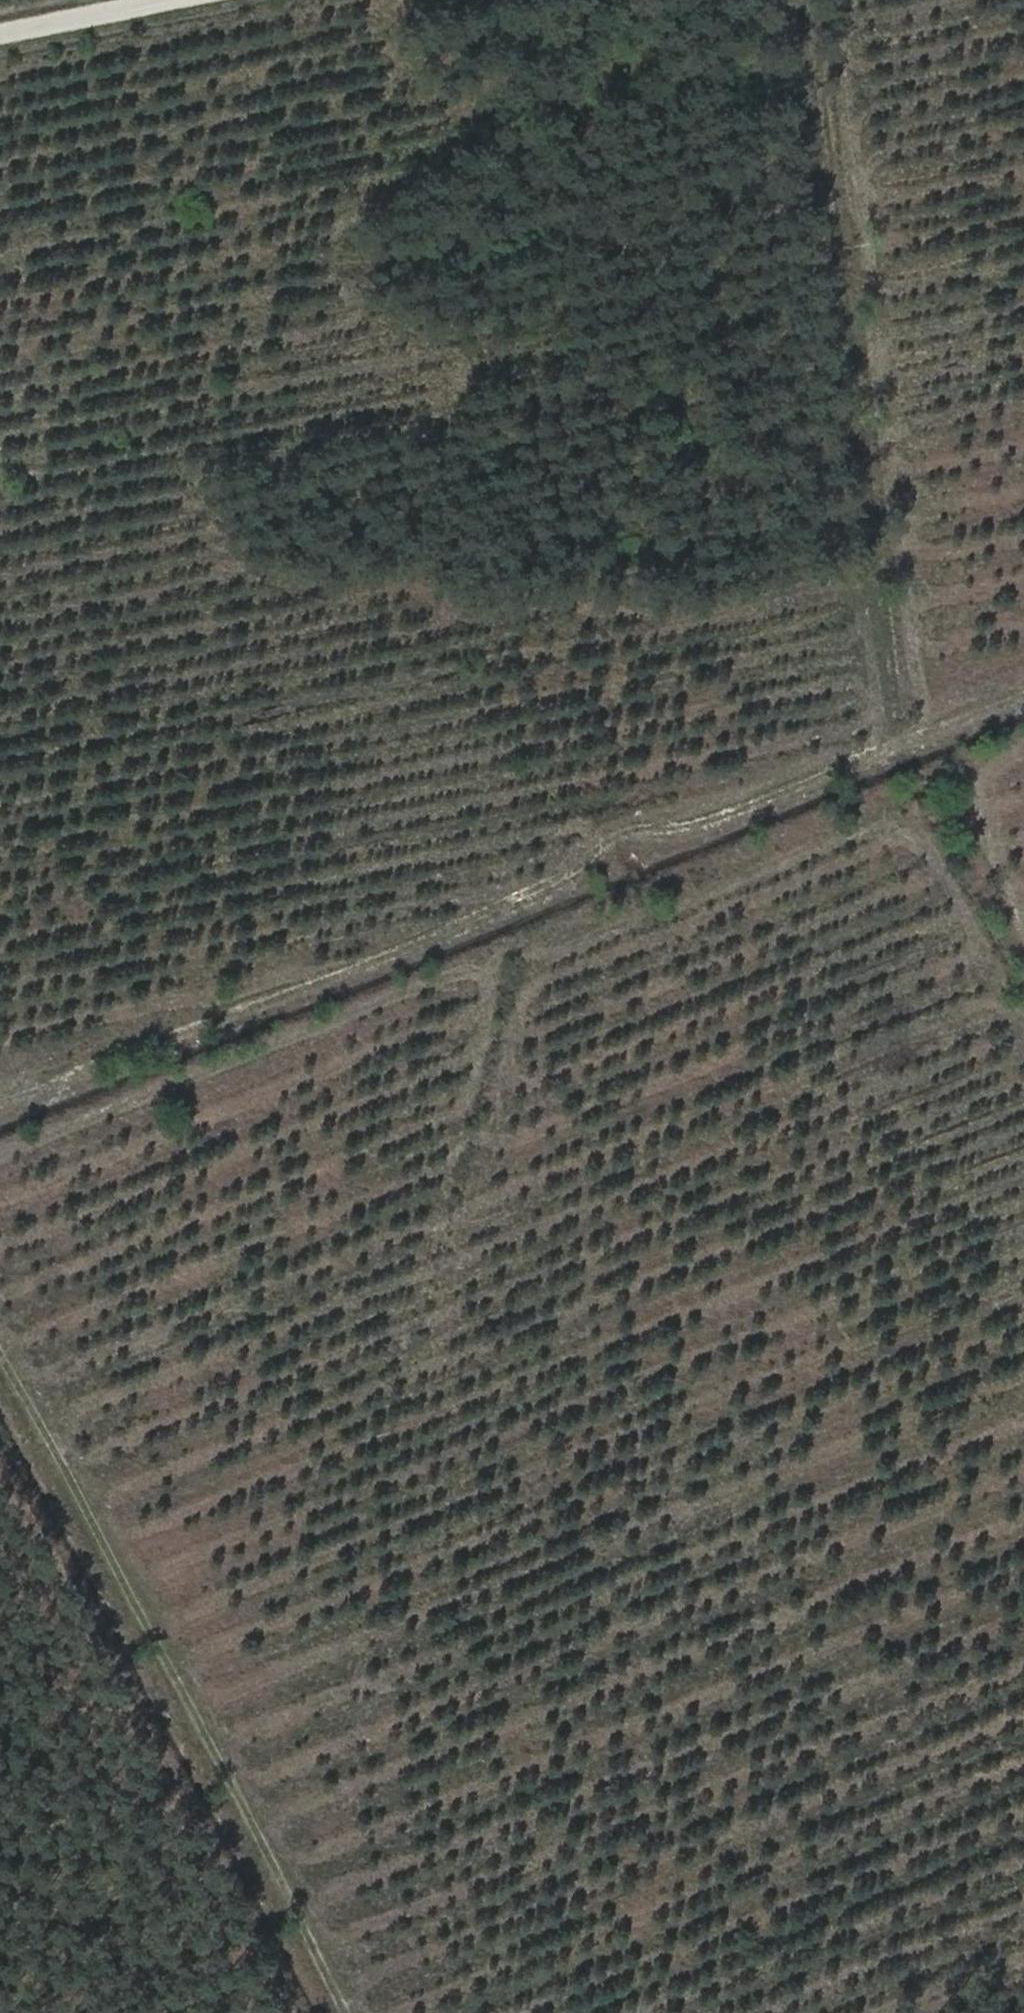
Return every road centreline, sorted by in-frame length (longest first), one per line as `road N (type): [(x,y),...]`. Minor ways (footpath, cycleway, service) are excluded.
road 1 (track): [(177,0),(0,37)]

